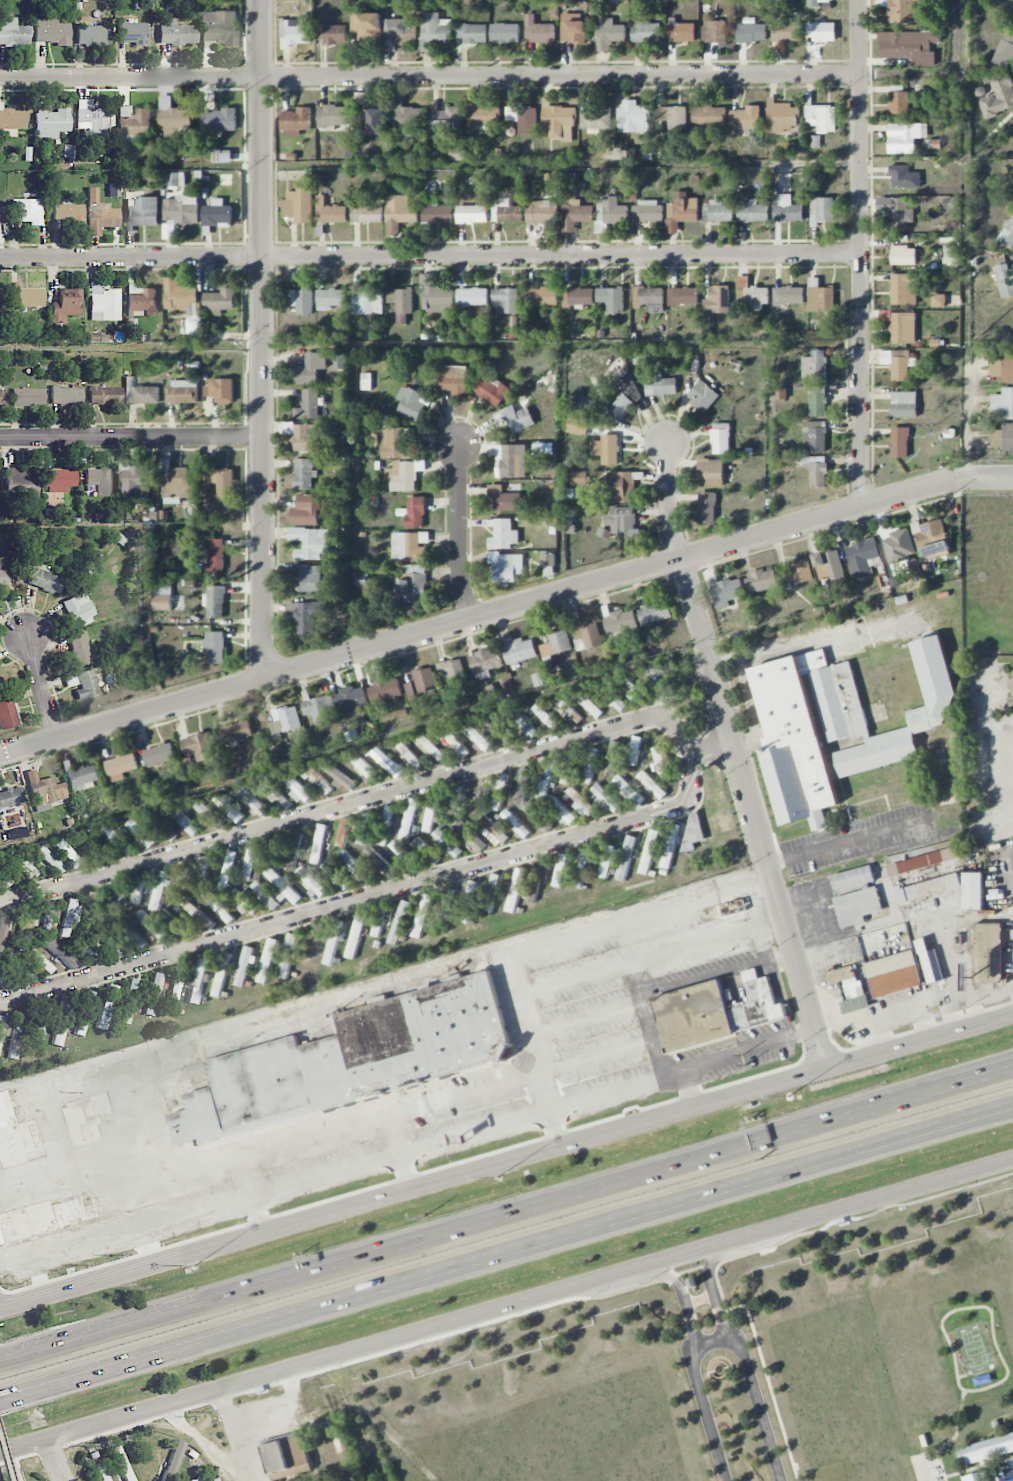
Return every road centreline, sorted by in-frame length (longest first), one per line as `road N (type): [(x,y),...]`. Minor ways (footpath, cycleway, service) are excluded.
road 1 (motorway): [(1012,1065),(0,1362)]
road 2 (secondary): [(1012,1014),(0,1307)]
road 3 (secondary): [(0,1449),(1012,1156)]
road 4 (motorway): [(0,1397),(971,1117)]
road 5 (residential): [(863,256),(0,259)]
road 6 (residential): [(860,76),(0,78)]
road 7 (residential): [(1012,478),(945,481),(265,678)]
road 8 (residential): [(0,1003),(681,807),(696,751)]
road 9 (residential): [(696,751),(666,723),(639,718),(0,904)]
road 10 (residential): [(261,0),(265,678)]
road 11 (residential): [(668,443),(676,537),(827,1067)]
road 12 (residential): [(860,0),(863,506)]
road 13 (residential): [(265,678),(0,756)]
road 14 (residential): [(264,438),(0,438)]
road 15 (residential): [(459,441),(460,573),(472,618)]
road 16 (motorway): [(1012,1056),(846,1113)]

